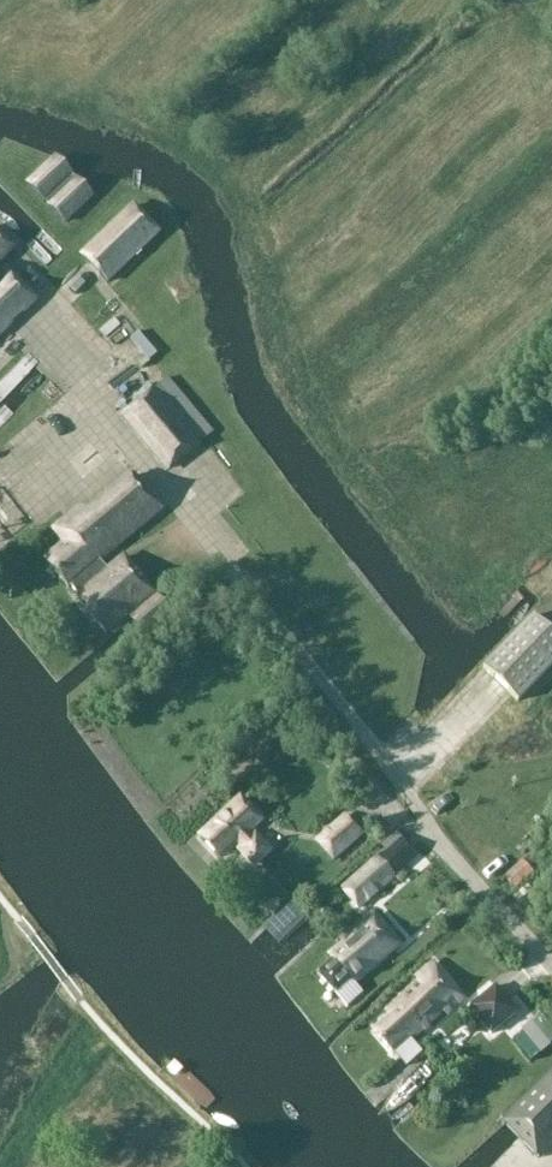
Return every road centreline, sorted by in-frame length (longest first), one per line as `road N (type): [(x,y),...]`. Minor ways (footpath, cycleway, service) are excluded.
road 1 (unclassified): [(551,969),(422,829)]

